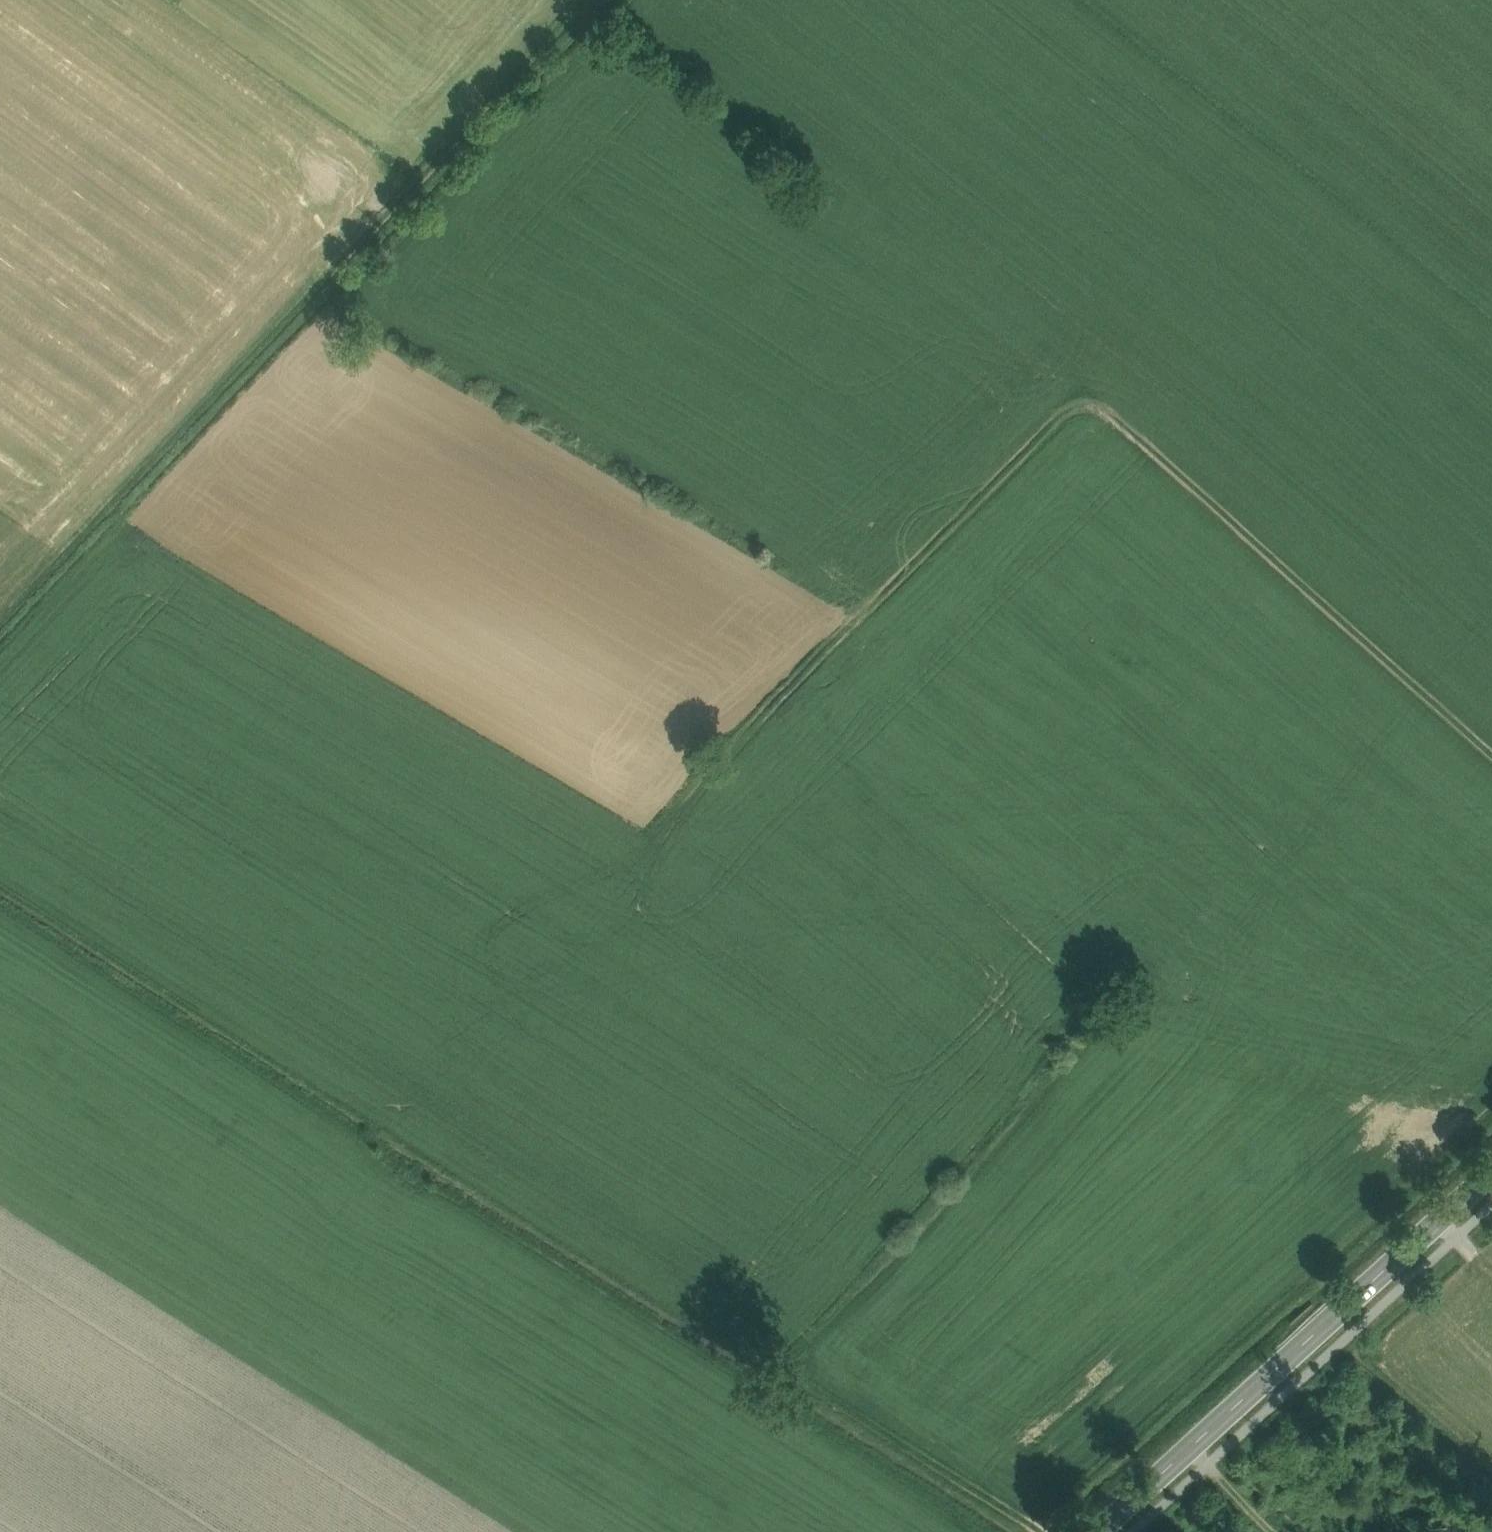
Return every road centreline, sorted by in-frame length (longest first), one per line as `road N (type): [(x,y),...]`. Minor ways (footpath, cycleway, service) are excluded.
road 1 (track): [(603,0),(0,646)]
road 2 (tertiary): [(1491,1153),(1079,1531)]

